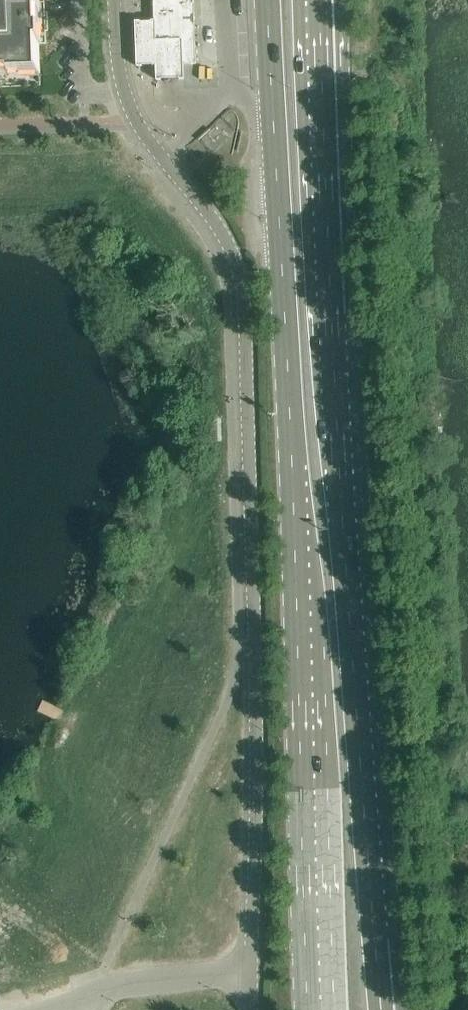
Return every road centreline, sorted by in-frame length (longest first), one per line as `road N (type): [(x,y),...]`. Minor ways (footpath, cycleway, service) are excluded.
road 1 (unclassified): [(252,978),(256,645),(239,271),(228,242),(124,95),(114,0)]
road 2 (secondary): [(382,1009),(338,448),(321,0)]
road 3 (secondary): [(269,0),(309,1009)]
road 4 (unclassified): [(86,1001),(117,990),(252,978)]

